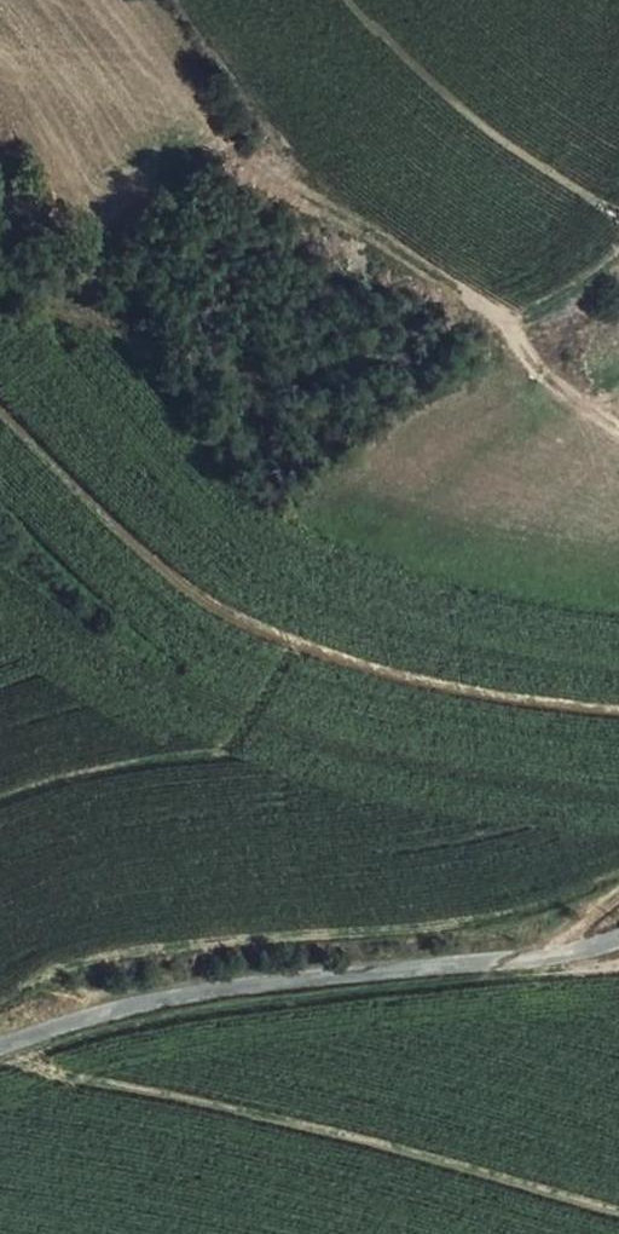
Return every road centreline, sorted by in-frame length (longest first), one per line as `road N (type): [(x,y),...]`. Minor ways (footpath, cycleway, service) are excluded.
road 1 (unclassified): [(618,943),(569,961),(184,999),(0,1049)]

